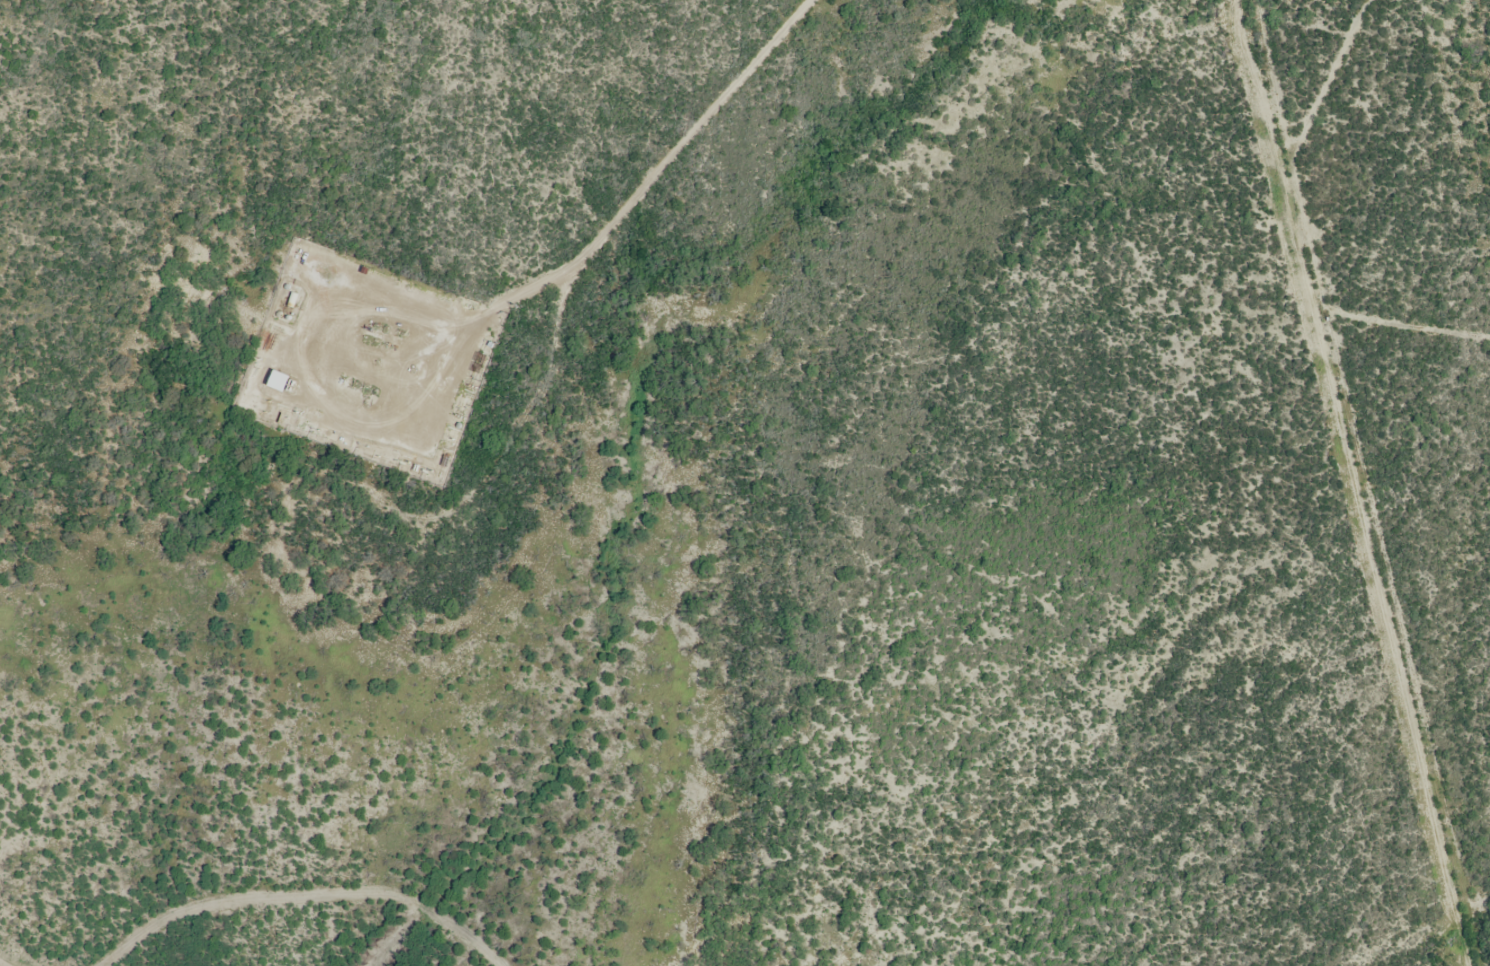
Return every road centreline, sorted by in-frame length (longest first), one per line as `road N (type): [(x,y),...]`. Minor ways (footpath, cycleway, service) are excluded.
road 1 (residential): [(254,506),(354,544),(411,530),(487,434),(511,329),(568,248),(810,0)]

